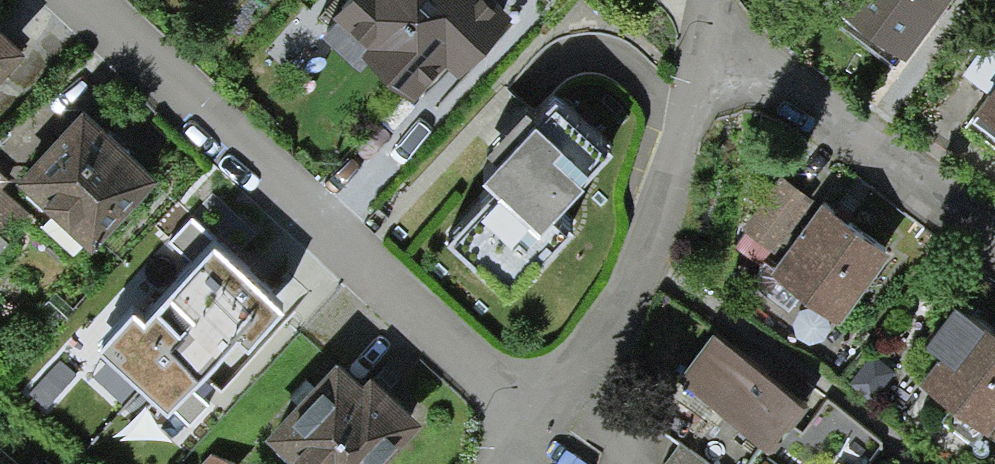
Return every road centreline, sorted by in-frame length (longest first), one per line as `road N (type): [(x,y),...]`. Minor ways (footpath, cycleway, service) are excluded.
road 1 (residential): [(88,0),(485,375),(539,412)]
road 2 (residential): [(707,25),(648,244),(539,412)]
road 3 (residential): [(994,236),(707,25)]

